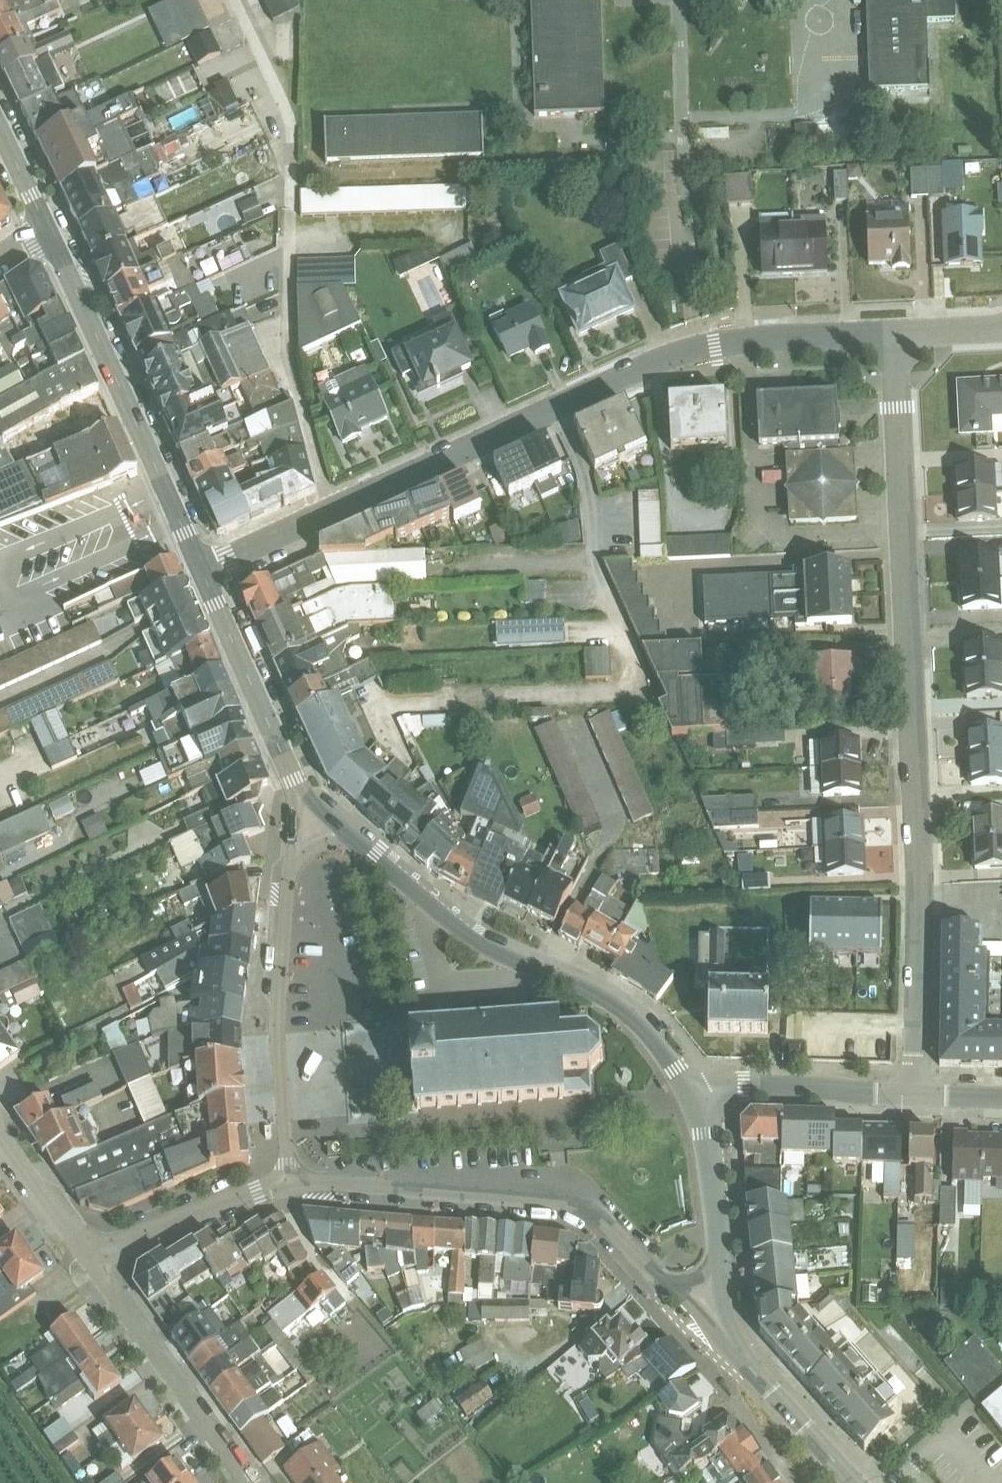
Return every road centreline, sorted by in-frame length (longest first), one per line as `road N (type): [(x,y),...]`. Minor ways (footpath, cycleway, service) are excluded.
road 1 (residential): [(914,1092),(919,878),(895,333)]
road 2 (residential): [(200,568),(694,349),(895,333)]
road 3 (secondary): [(290,1179),(585,1207),(665,1283),(721,1296)]
road 4 (secondary): [(693,1091),(630,1017),(484,947),(373,855)]
road 5 (secondary): [(200,568),(46,229)]
road 6 (secondary): [(290,875),(278,1023),(290,1179)]
road 7 (residential): [(93,1256),(254,1482)]
road 8 (secondary): [(852,1482),(752,1370),(721,1296)]
road 9 (secondary): [(294,778),(200,568)]
road 10 (tertiary): [(693,1091),(914,1092)]
road 11 (residential): [(290,1179),(93,1256)]
road 12 (secondary): [(721,1296),(717,1202),(693,1091)]
road 13 (residential): [(0,1134),(93,1256)]

